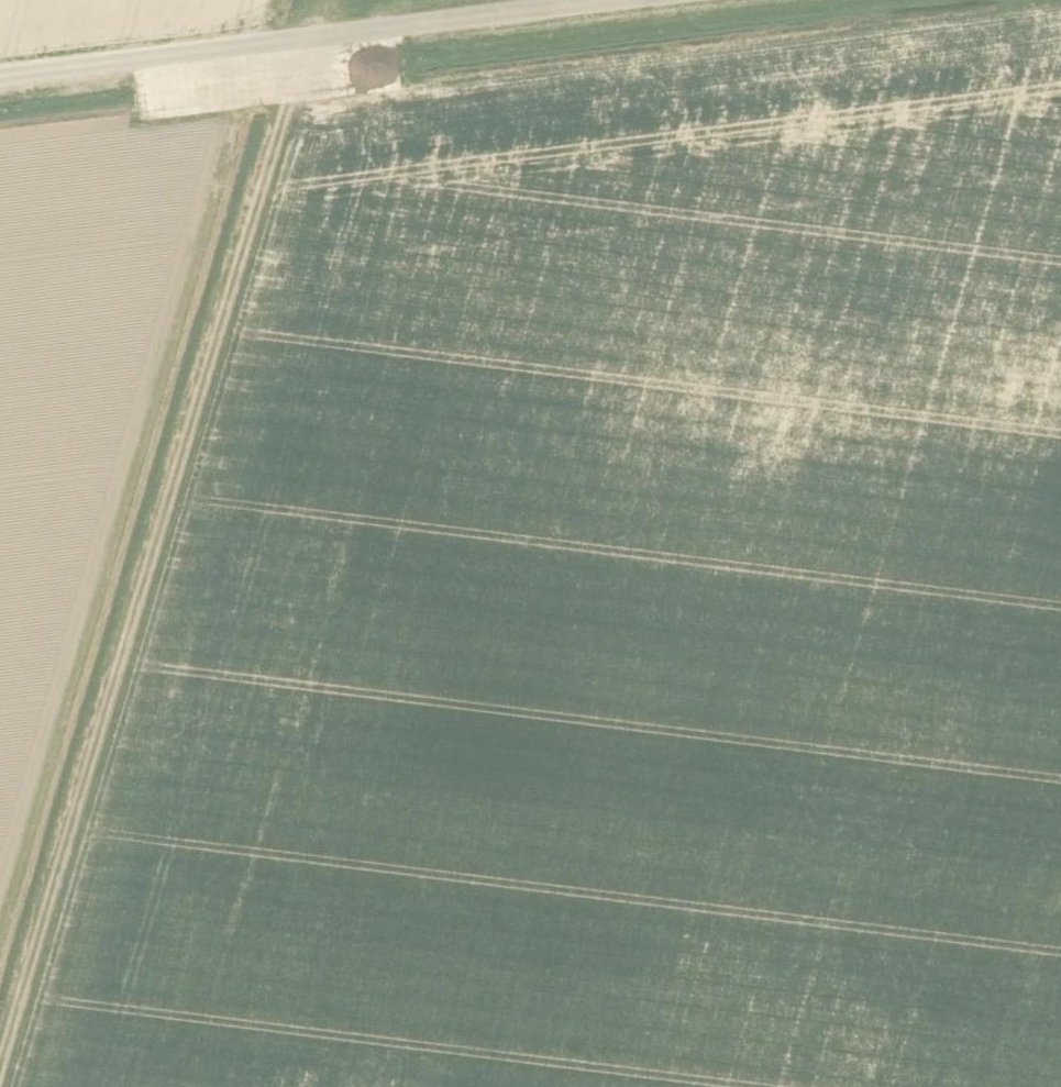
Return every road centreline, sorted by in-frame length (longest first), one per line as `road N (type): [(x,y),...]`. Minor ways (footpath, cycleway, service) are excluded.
road 1 (unclassified): [(597,0),(0,73)]

